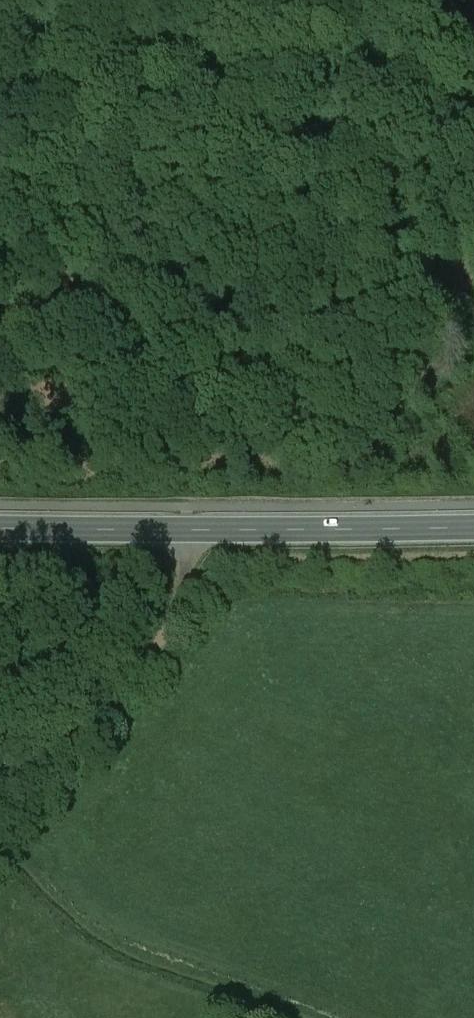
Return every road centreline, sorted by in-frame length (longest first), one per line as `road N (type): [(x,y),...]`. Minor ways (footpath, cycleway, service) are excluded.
road 1 (track): [(473,118),(0,47)]
road 2 (secondary): [(0,532),(473,531)]

